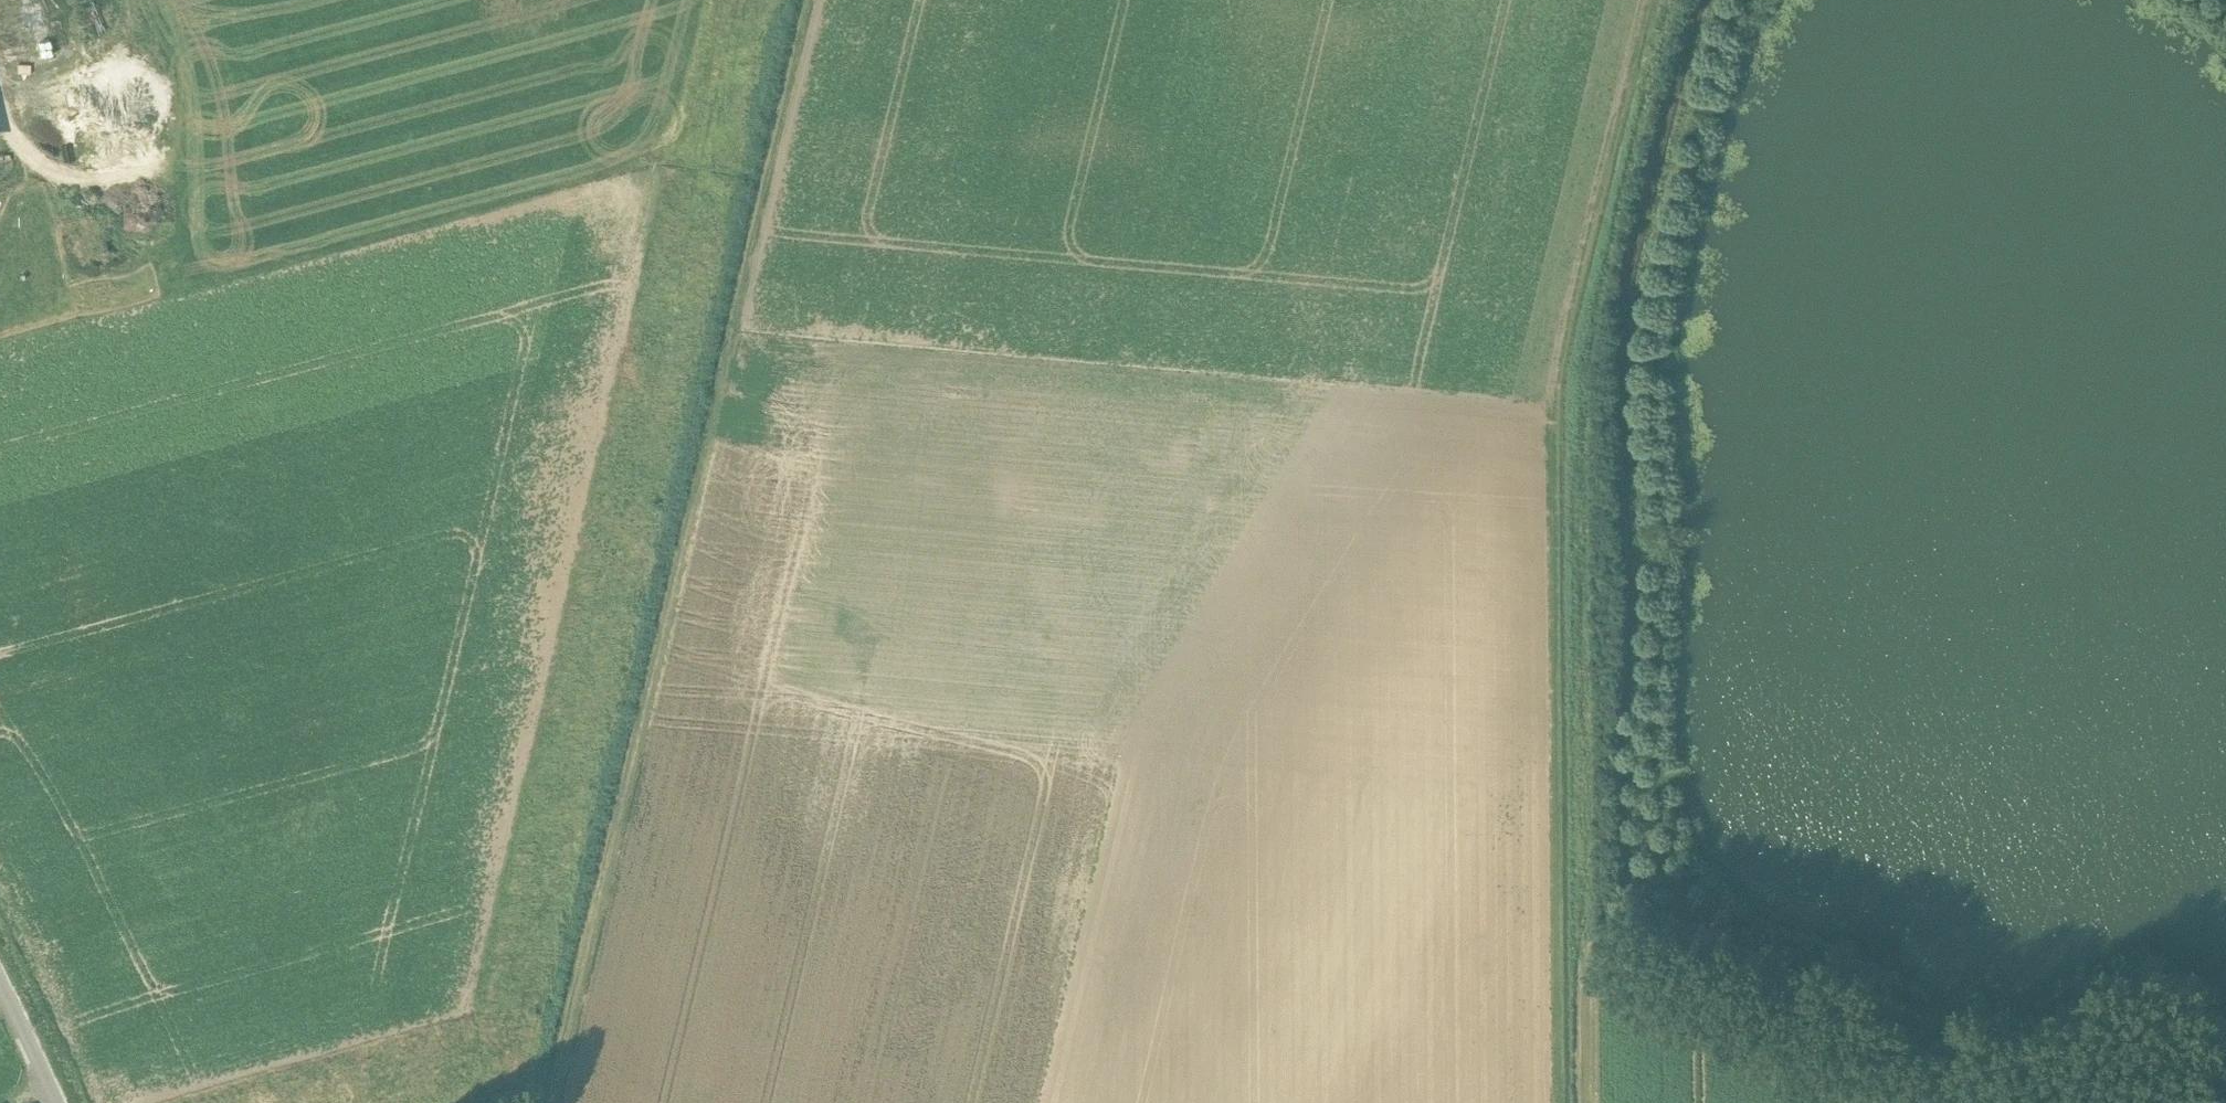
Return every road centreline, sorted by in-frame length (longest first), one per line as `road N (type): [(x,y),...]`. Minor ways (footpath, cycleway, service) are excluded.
road 1 (unclassified): [(56,1102),(0,983)]

